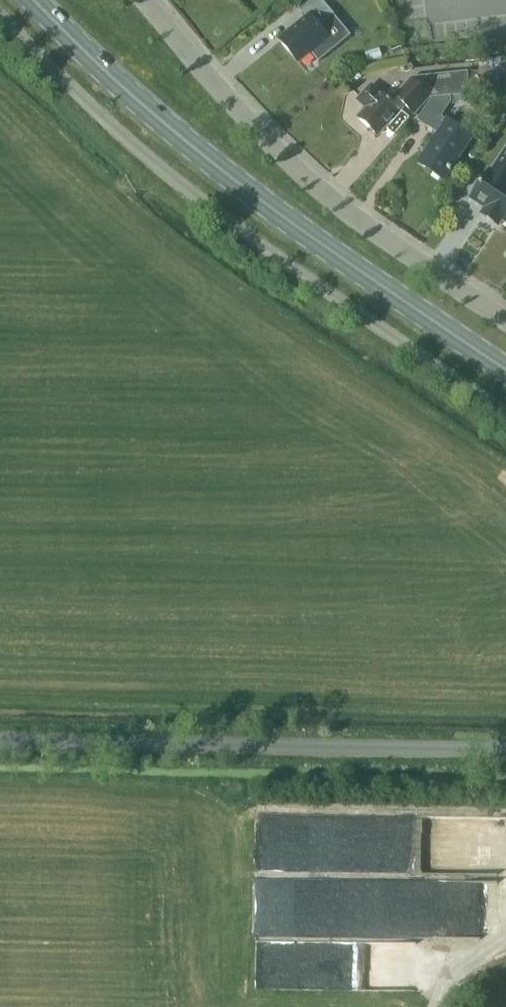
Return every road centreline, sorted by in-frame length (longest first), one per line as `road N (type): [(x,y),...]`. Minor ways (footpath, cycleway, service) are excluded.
road 1 (unclassified): [(505,413),(212,208),(113,127),(0,15)]
road 2 (primary): [(505,370),(227,173),(35,0)]
road 3 (unclassified): [(505,751),(0,740)]
road 4 (unclassified): [(505,320),(329,198),(145,0)]

